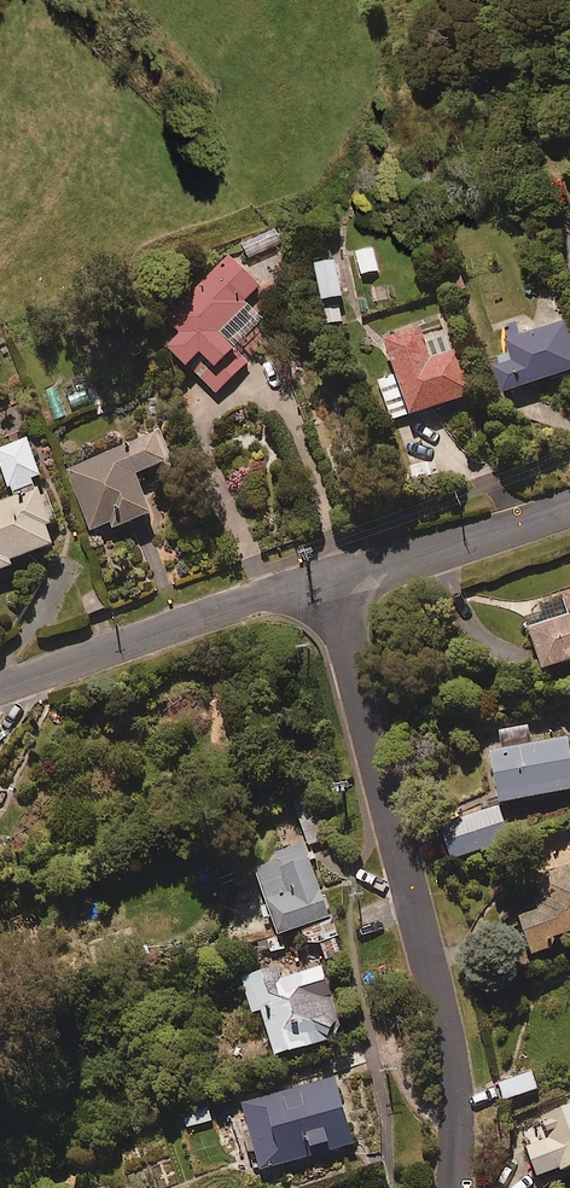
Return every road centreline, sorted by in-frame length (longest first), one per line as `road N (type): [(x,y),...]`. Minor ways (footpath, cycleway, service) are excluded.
road 1 (residential): [(331,579),(443,1014),(455,1080),(453,1187)]
road 2 (residential): [(331,579),(252,597),(0,687)]
road 3 (residential): [(569,507),(331,579)]

